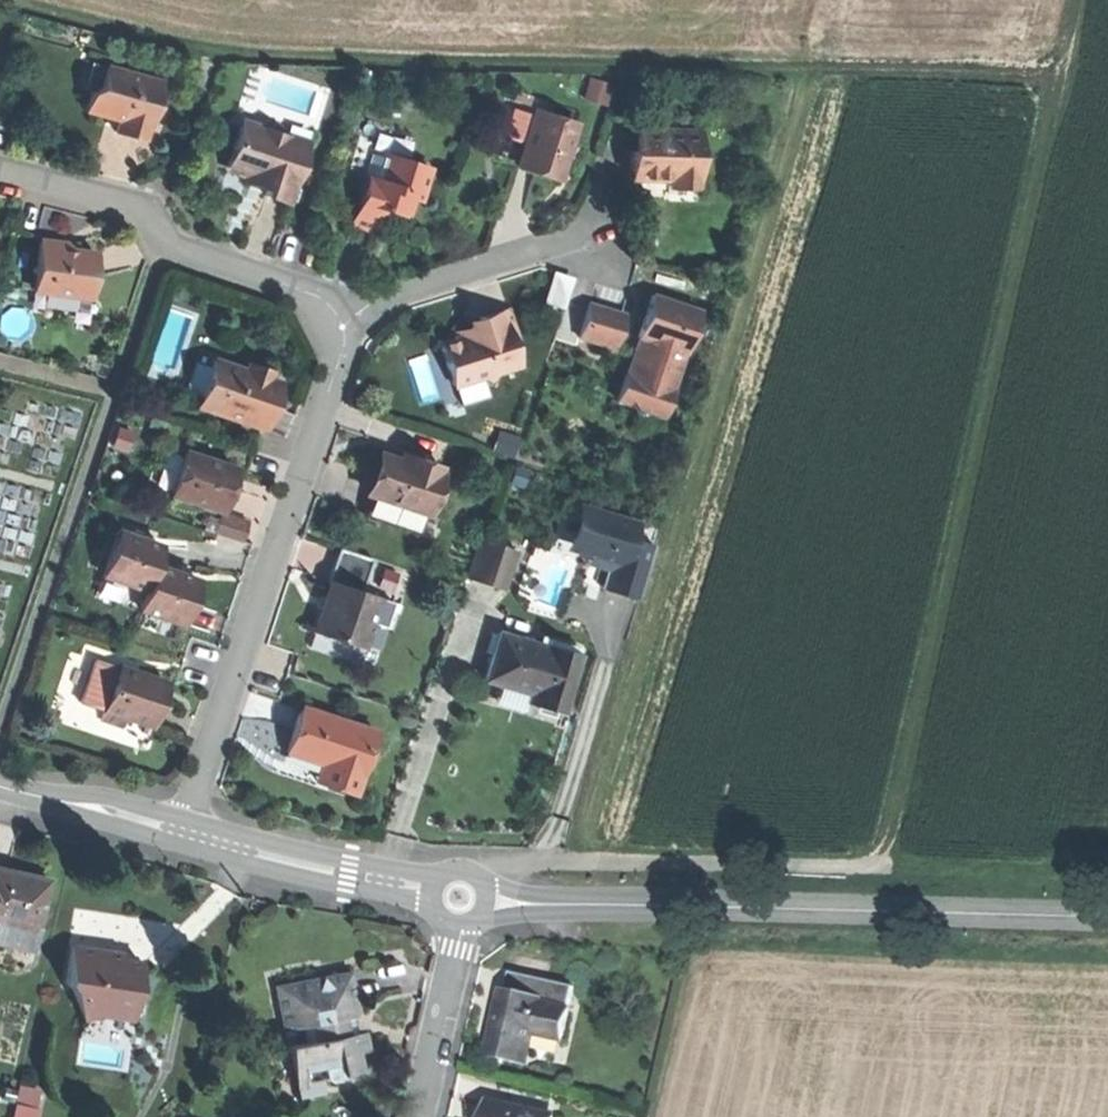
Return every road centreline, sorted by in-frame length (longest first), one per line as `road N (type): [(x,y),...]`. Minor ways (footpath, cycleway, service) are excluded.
road 1 (track): [(1081,0),(882,872),(524,859),(458,897)]
road 2 (tertiary): [(458,897),(1107,922)]
road 3 (residential): [(185,833),(344,349),(343,323)]
road 4 (residential): [(343,323),(326,298),(168,238),(134,203),(0,170)]
road 5 (tertiary): [(185,833),(458,897)]
road 6 (residential): [(343,323),(404,287),(590,240)]
road 7 (residential): [(421,1116),(462,932),(458,897)]
road 8 (tertiary): [(0,785),(185,833)]

